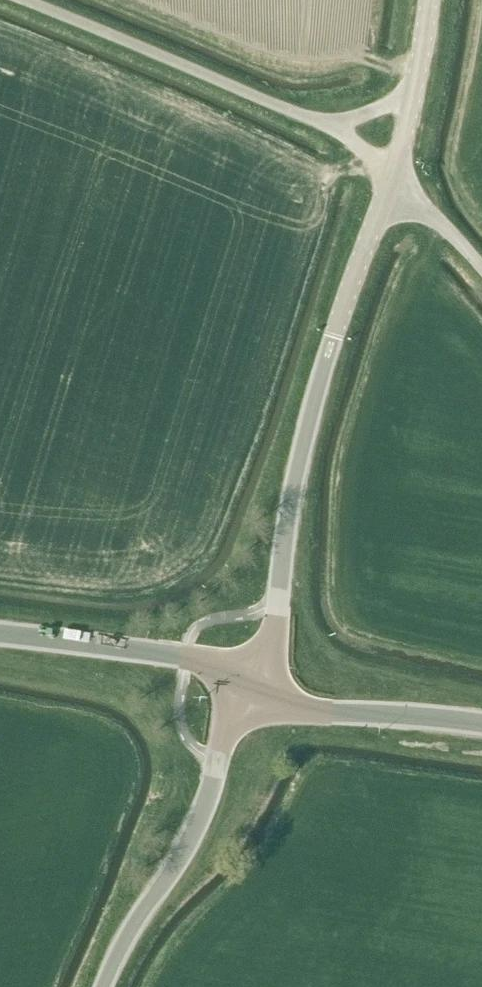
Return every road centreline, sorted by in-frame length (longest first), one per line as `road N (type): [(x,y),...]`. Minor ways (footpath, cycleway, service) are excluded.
road 1 (tertiary): [(250,686),(273,625),(296,470),(392,173)]
road 2 (tertiary): [(104,986),(134,924),(184,852),(250,686)]
road 3 (unclassified): [(26,0),(330,125)]
road 4 (primary): [(250,686),(185,658),(0,634)]
road 5 (primary): [(481,725),(310,710),(250,686)]
road 6 (unclassified): [(481,270),(392,173)]

